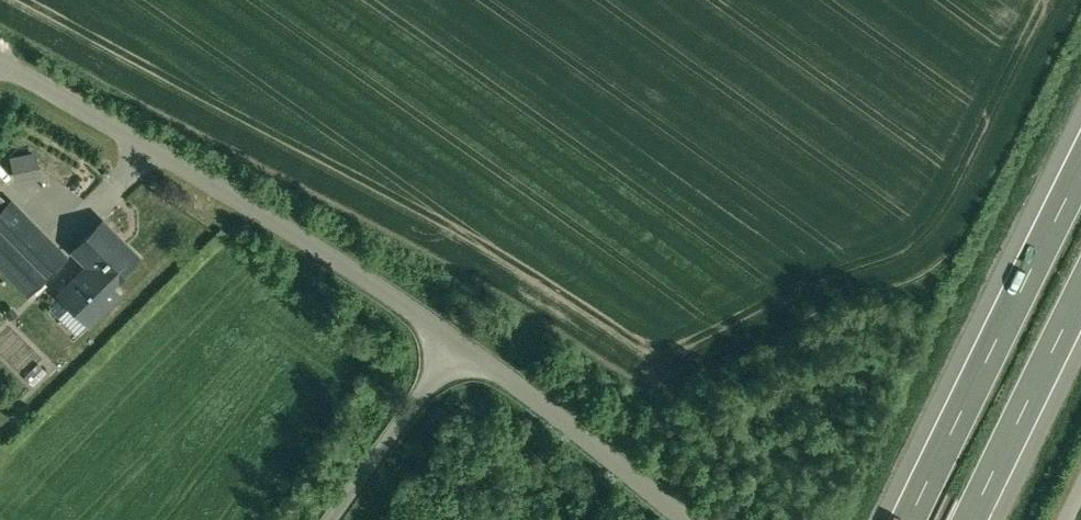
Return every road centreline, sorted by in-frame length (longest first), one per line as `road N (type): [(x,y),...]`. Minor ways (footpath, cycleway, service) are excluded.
road 1 (unclassified): [(457,324),(362,255),(0,50)]
road 2 (motorway): [(1080,143),(889,519)]
road 3 (unclassified): [(716,519),(457,324)]
road 4 (unclassified): [(316,519),(457,324)]
road 5 (motorway): [(974,519),(1080,310)]

